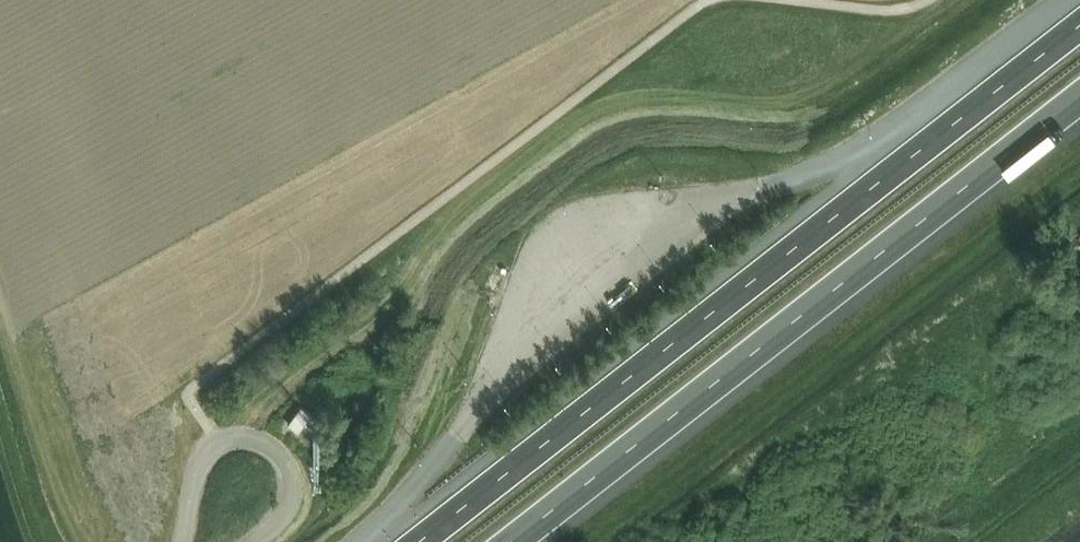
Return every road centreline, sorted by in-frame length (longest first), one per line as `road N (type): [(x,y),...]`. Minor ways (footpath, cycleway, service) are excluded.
road 1 (motorway): [(1079,26),(420,541)]
road 2 (motorway): [(510,541),(1079,96)]
road 3 (unclassified): [(257,541),(287,512),(291,474),(267,444),(242,437),(217,443)]

